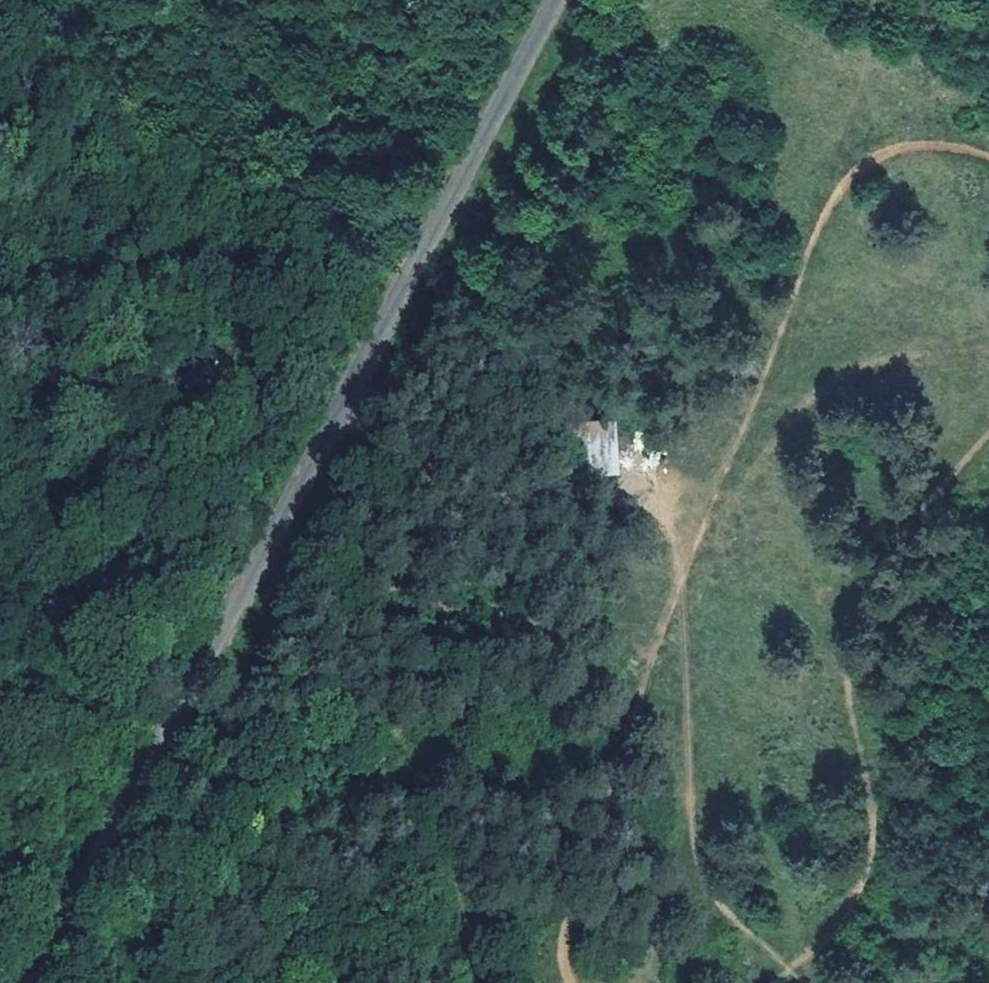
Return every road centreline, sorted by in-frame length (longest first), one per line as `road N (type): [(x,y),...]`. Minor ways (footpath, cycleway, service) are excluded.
road 1 (unclassified): [(557,0),(36,982)]
road 2 (track): [(874,0),(868,102),(774,435),(698,558),(697,695),(723,880),(833,982)]
road 3 (track): [(988,421),(874,502),(698,558),(627,492),(473,466),(398,440),(329,435)]
road 4 (track): [(203,661),(107,674),(0,801)]

